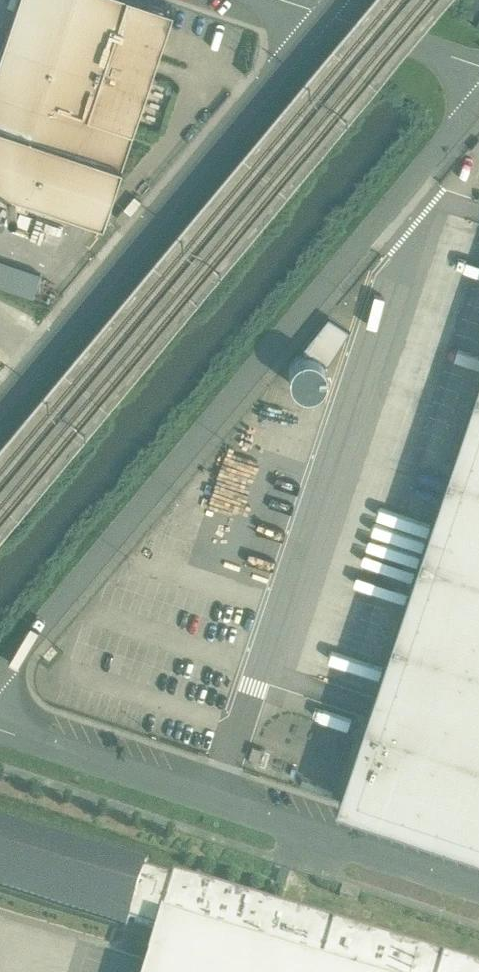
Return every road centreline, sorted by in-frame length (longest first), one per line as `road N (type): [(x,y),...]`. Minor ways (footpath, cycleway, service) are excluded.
road 1 (unclassified): [(0,676),(478,98)]
road 2 (unclassified): [(323,14),(0,401)]
road 3 (unclassified): [(478,890),(0,730)]
road 4 (unclassified): [(478,66),(323,14)]

